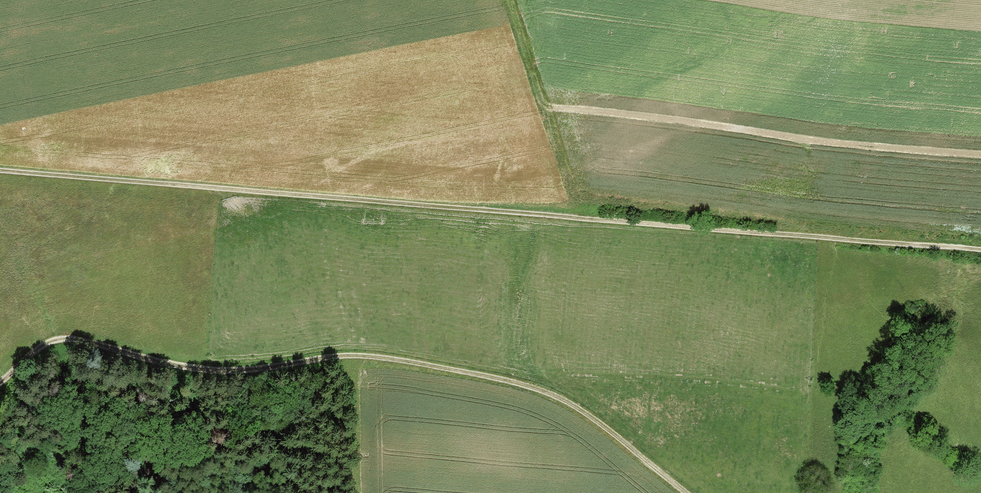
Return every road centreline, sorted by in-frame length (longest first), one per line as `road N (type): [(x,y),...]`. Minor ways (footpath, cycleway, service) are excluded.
road 1 (track): [(0,171),(980,252)]
road 2 (track): [(687,492),(555,395),(416,362),(336,355),(204,370),(72,338),(43,343),(0,378)]

